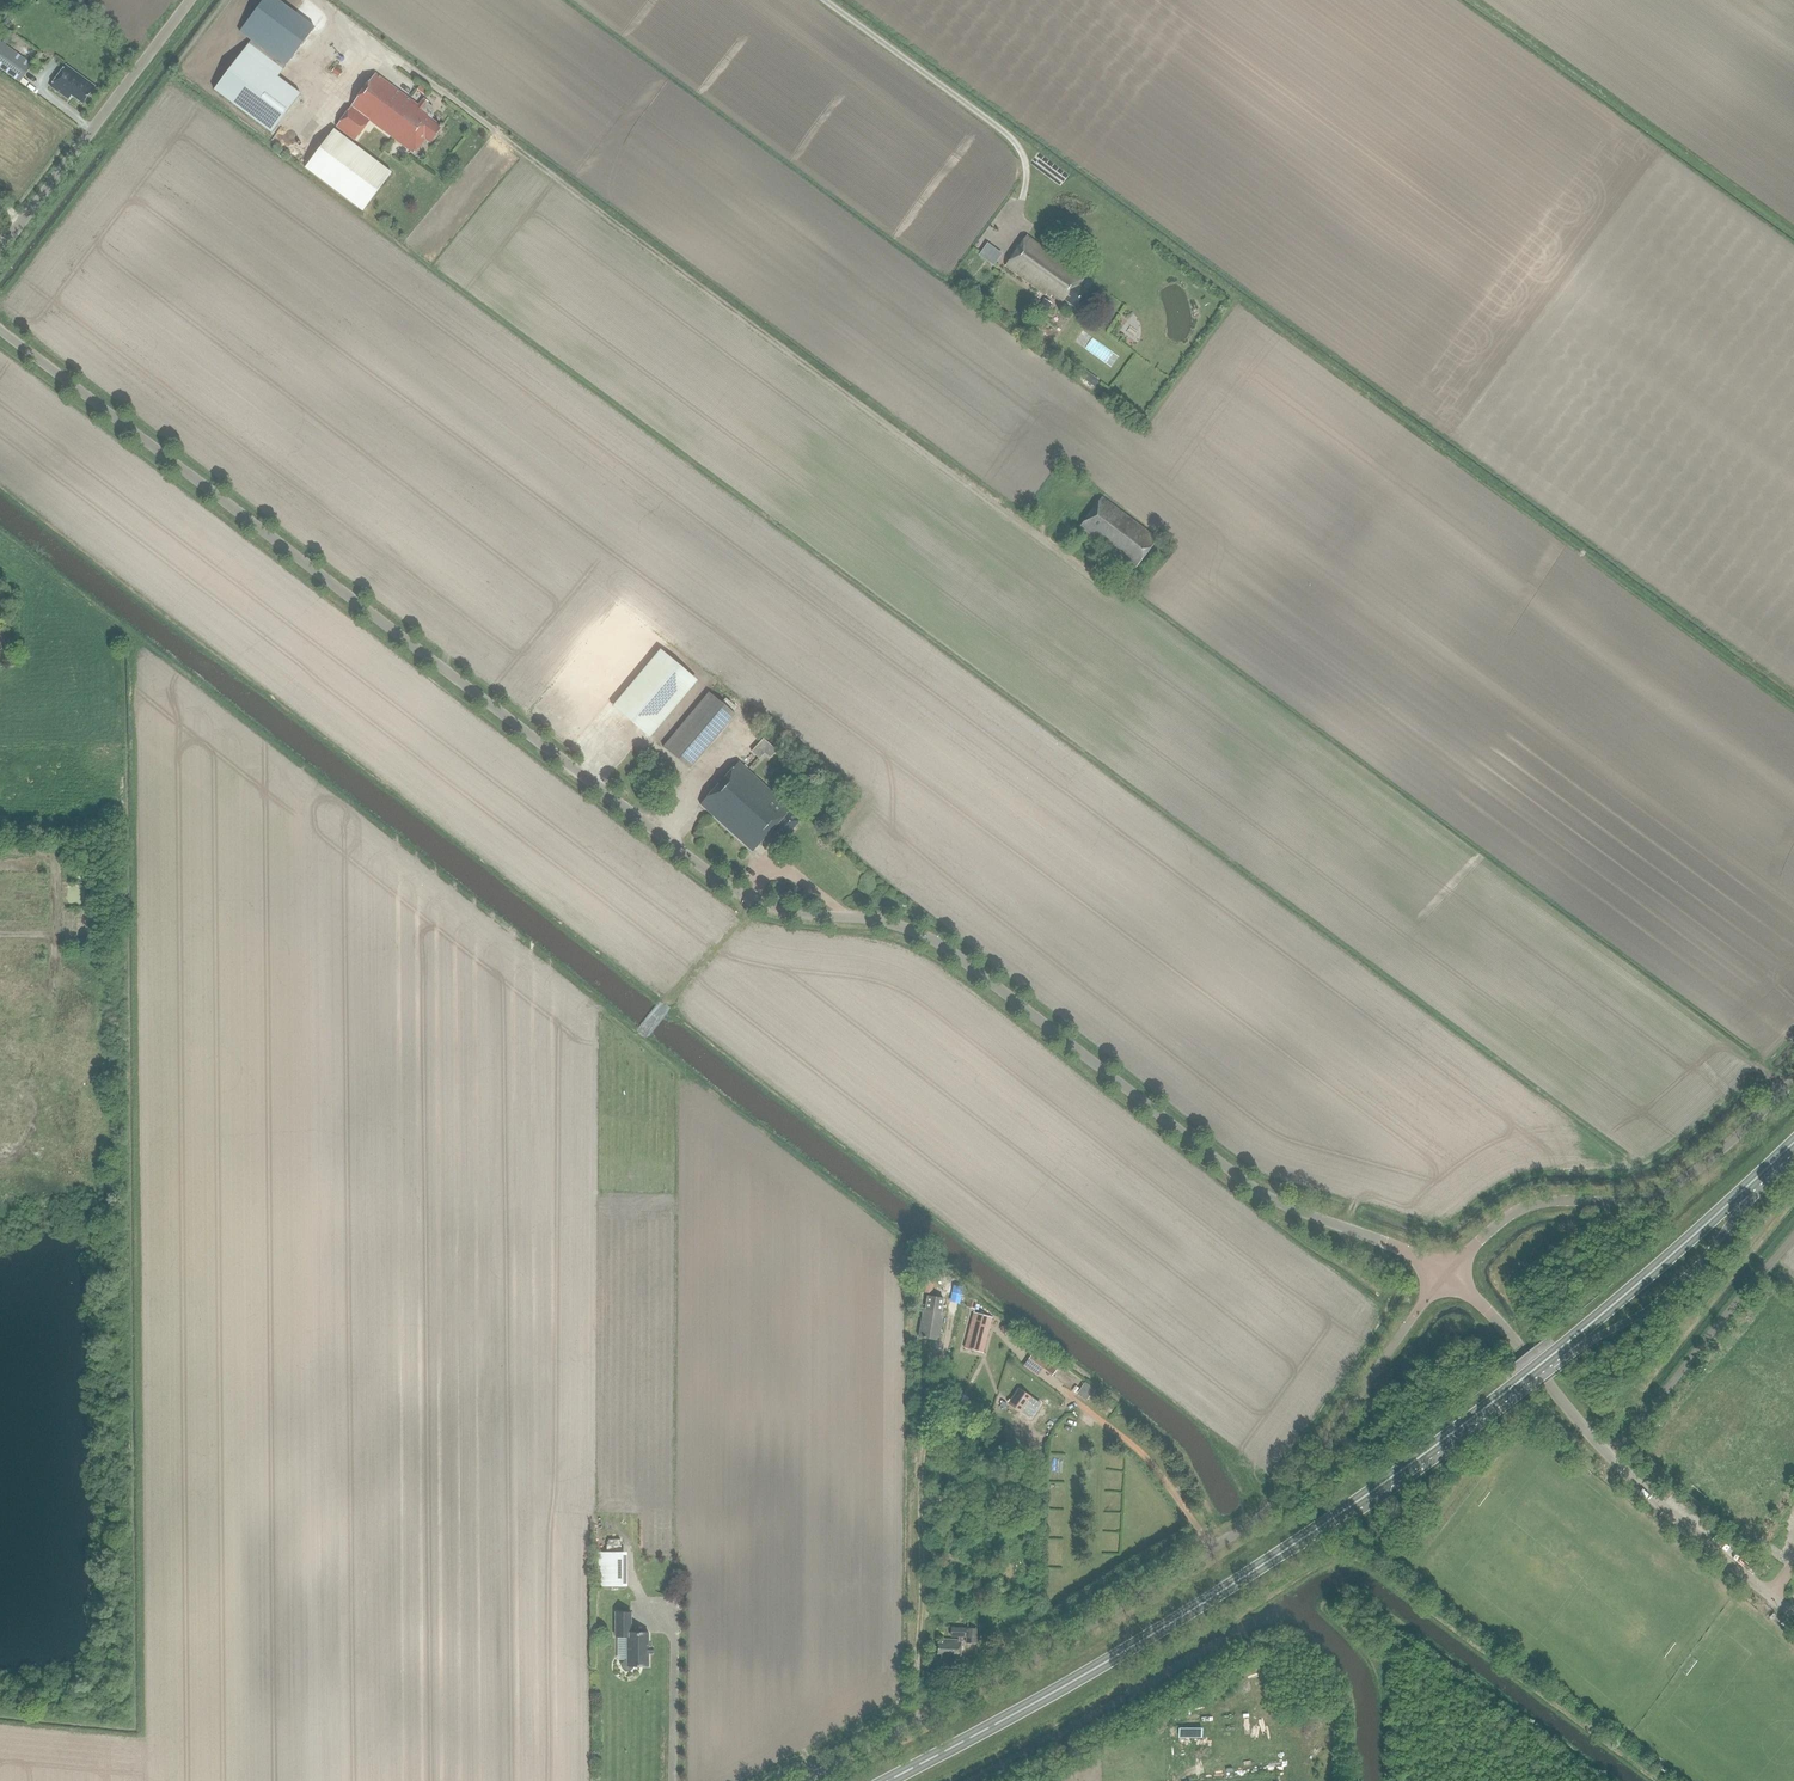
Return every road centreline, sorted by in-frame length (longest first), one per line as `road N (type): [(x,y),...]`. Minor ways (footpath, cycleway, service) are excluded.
road 1 (unclassified): [(1445,1273),(1258,1189),(918,932),(781,909),(737,892),(0,328)]
road 2 (unclassified): [(814,1780),(1037,1658),(1258,1520),(1296,1486),(1445,1273)]
road 3 (trunk): [(891,1780),(1198,1606),(1361,1501),(1517,1384)]
road 4 (unclassified): [(1771,1596),(1625,1471),(1485,1306),(1445,1273)]
road 5 (unclassified): [(1445,1273),(1527,1207),(1633,1201),(1666,1191),(1719,1153),(1793,1080)]
road 6 (unclassified): [(0,252),(191,0)]
road 7 (trunk): [(1559,1351),(1793,1143)]
road 8 (track): [(1000,1334),(1149,1462),(1212,1550)]

